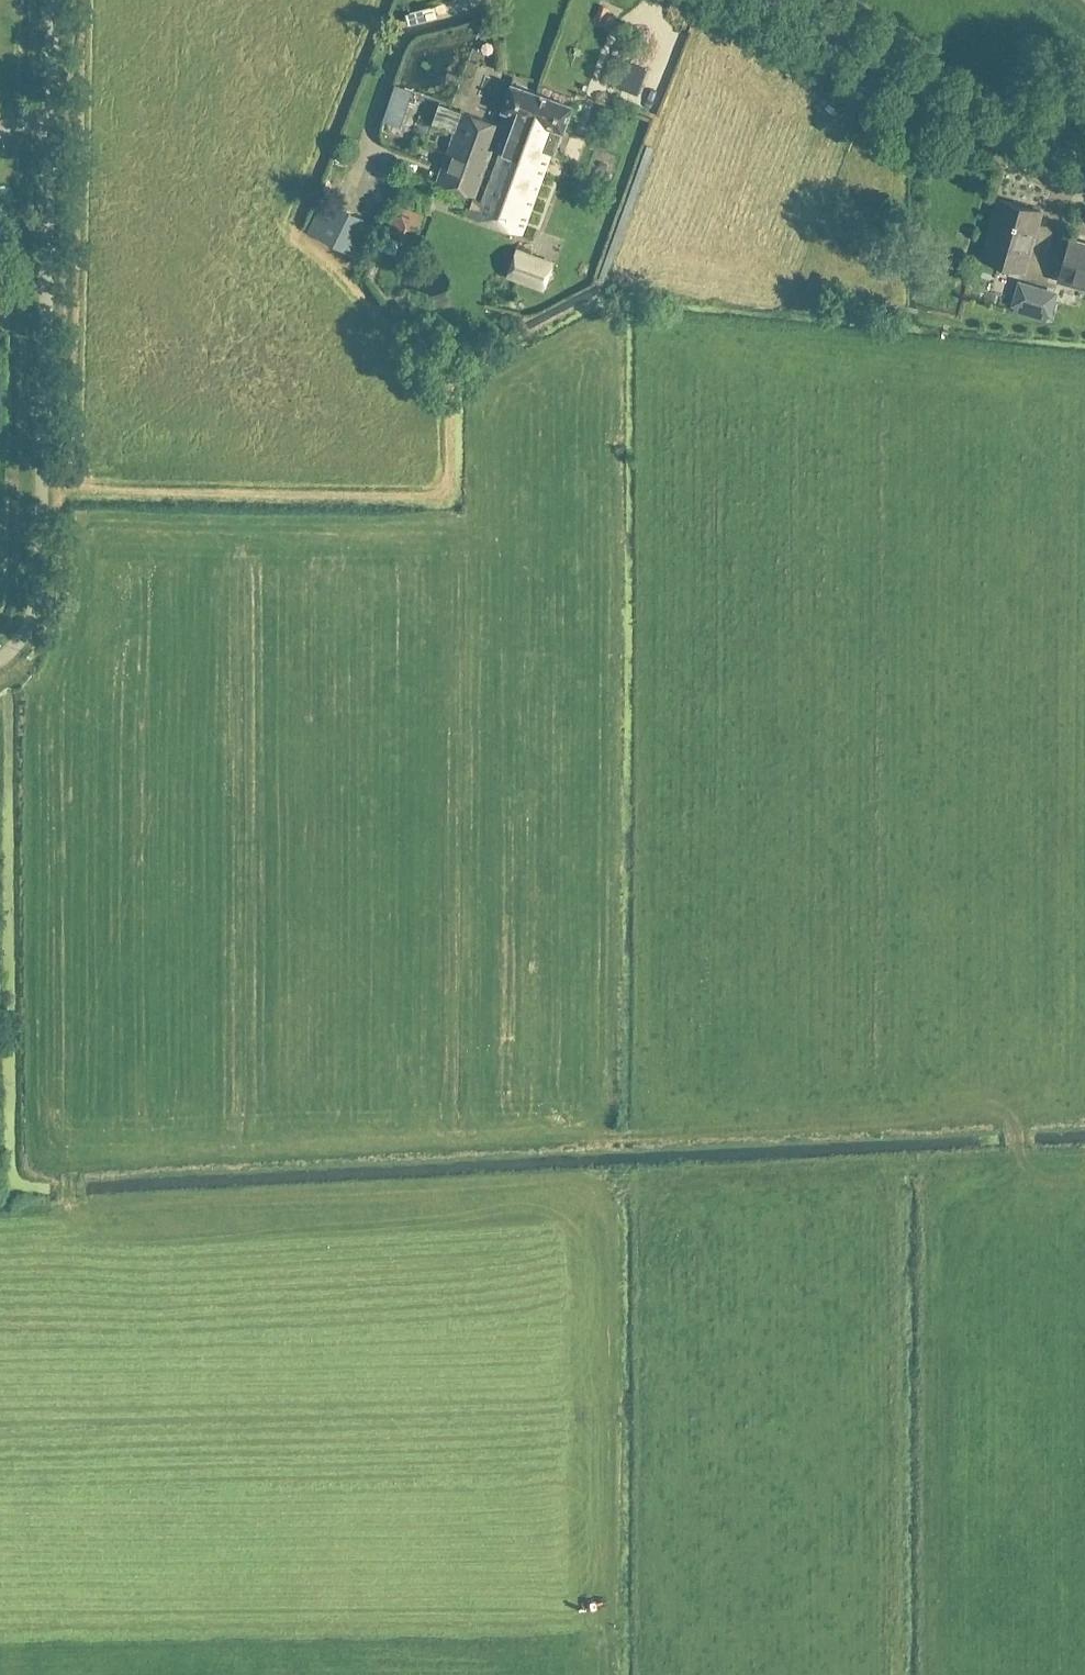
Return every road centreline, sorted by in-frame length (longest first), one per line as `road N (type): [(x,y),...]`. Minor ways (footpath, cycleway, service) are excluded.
road 1 (unclassified): [(0,659),(23,636),(40,578),(52,0)]
road 2 (unclassified): [(1084,185),(788,0)]

